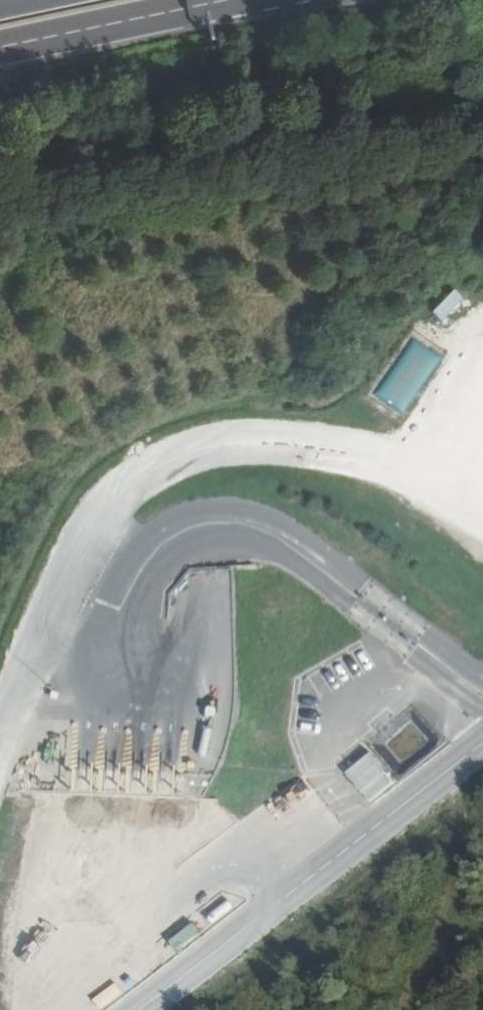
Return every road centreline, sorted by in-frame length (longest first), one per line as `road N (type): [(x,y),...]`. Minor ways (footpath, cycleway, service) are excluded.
road 1 (track): [(397,1009),(439,931),(465,842),(465,764)]
road 2 (trunk): [(0,46),(220,0)]

